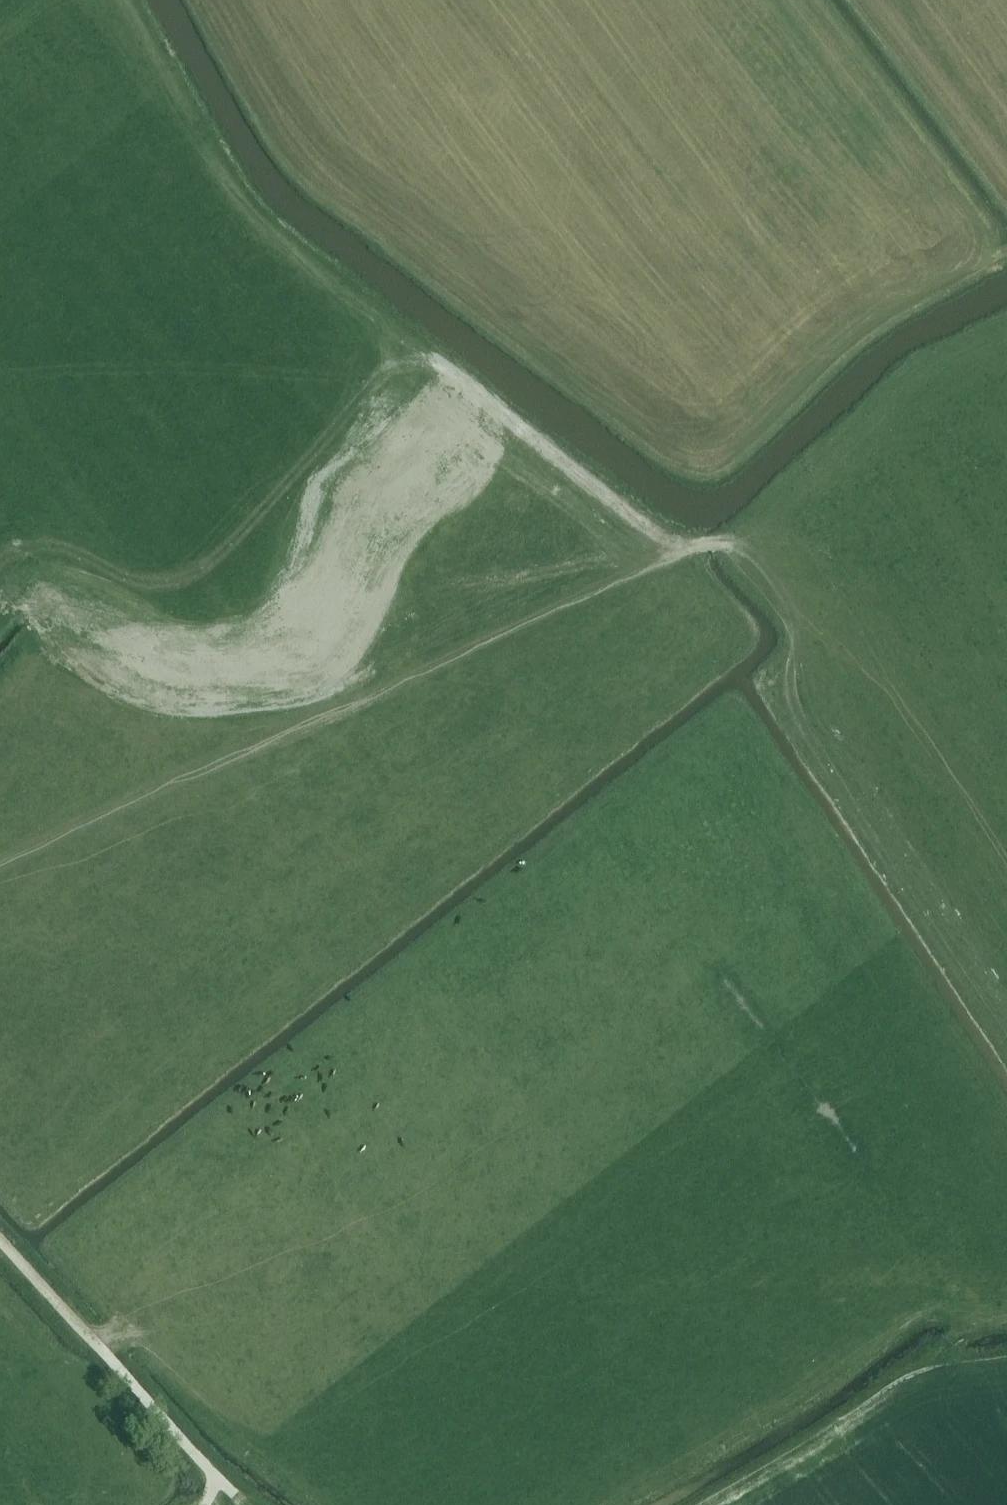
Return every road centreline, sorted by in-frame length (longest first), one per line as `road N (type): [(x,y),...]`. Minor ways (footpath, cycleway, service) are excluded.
road 1 (track): [(0,1237),(236,1495)]

